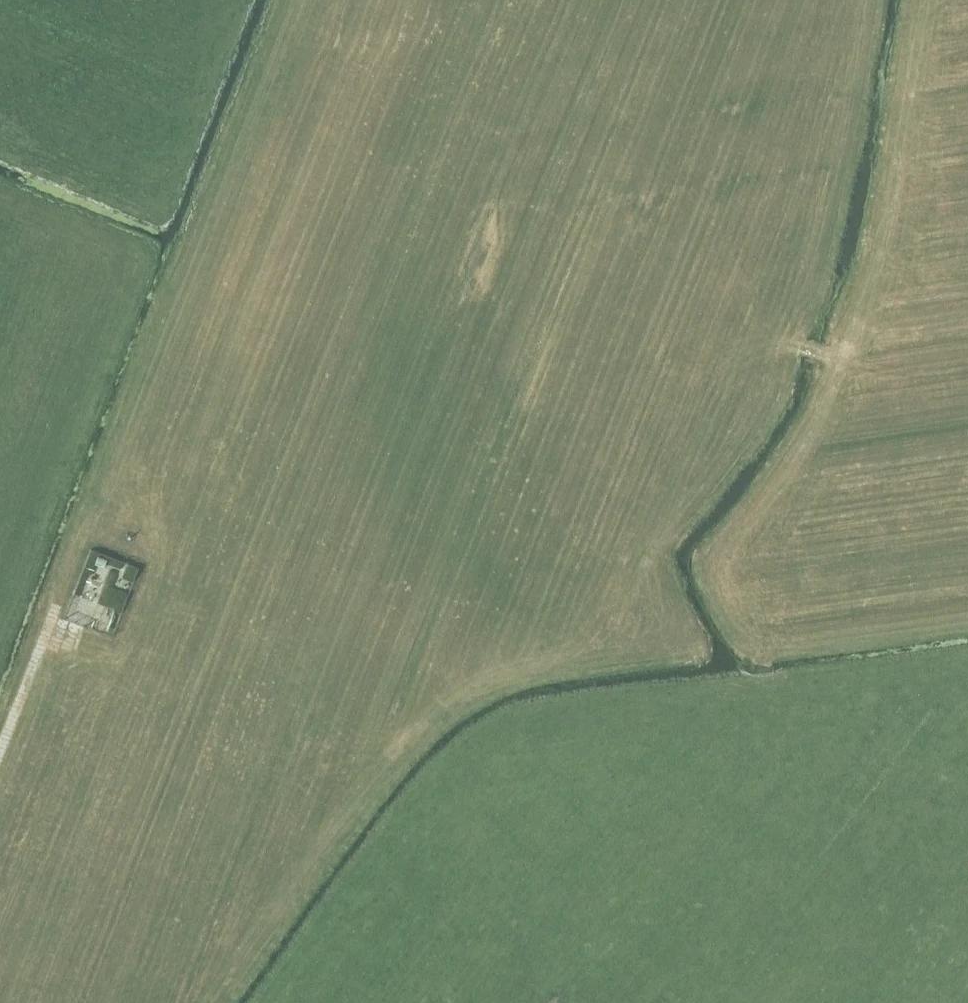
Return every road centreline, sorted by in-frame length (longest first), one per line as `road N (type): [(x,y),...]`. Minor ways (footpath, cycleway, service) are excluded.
road 1 (track): [(74,623),(69,634),(42,645),(0,751)]

